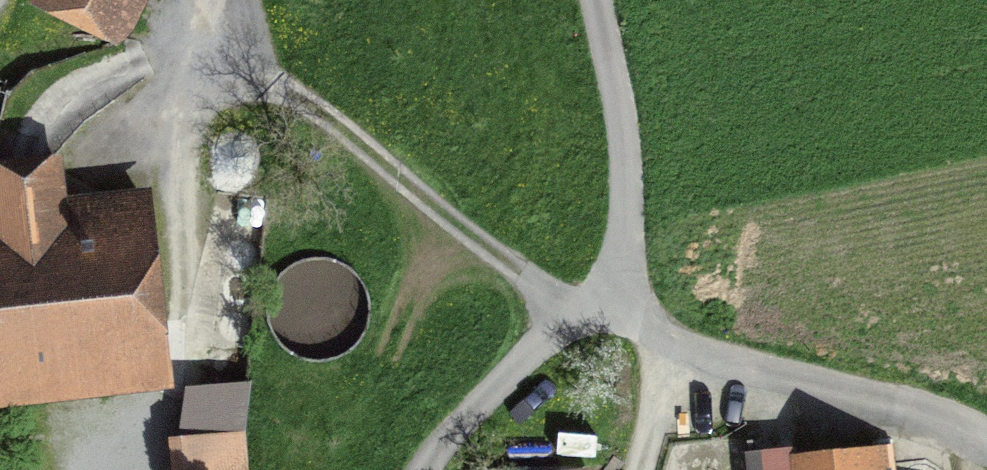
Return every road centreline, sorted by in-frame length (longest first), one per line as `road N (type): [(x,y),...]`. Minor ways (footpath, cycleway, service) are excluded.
road 1 (track): [(176,73),(258,78),(286,88),(518,269),(584,309),(943,407),(986,439)]
road 2 (residential): [(424,469),(477,405),(584,309),(617,269),(626,162),(596,0)]

